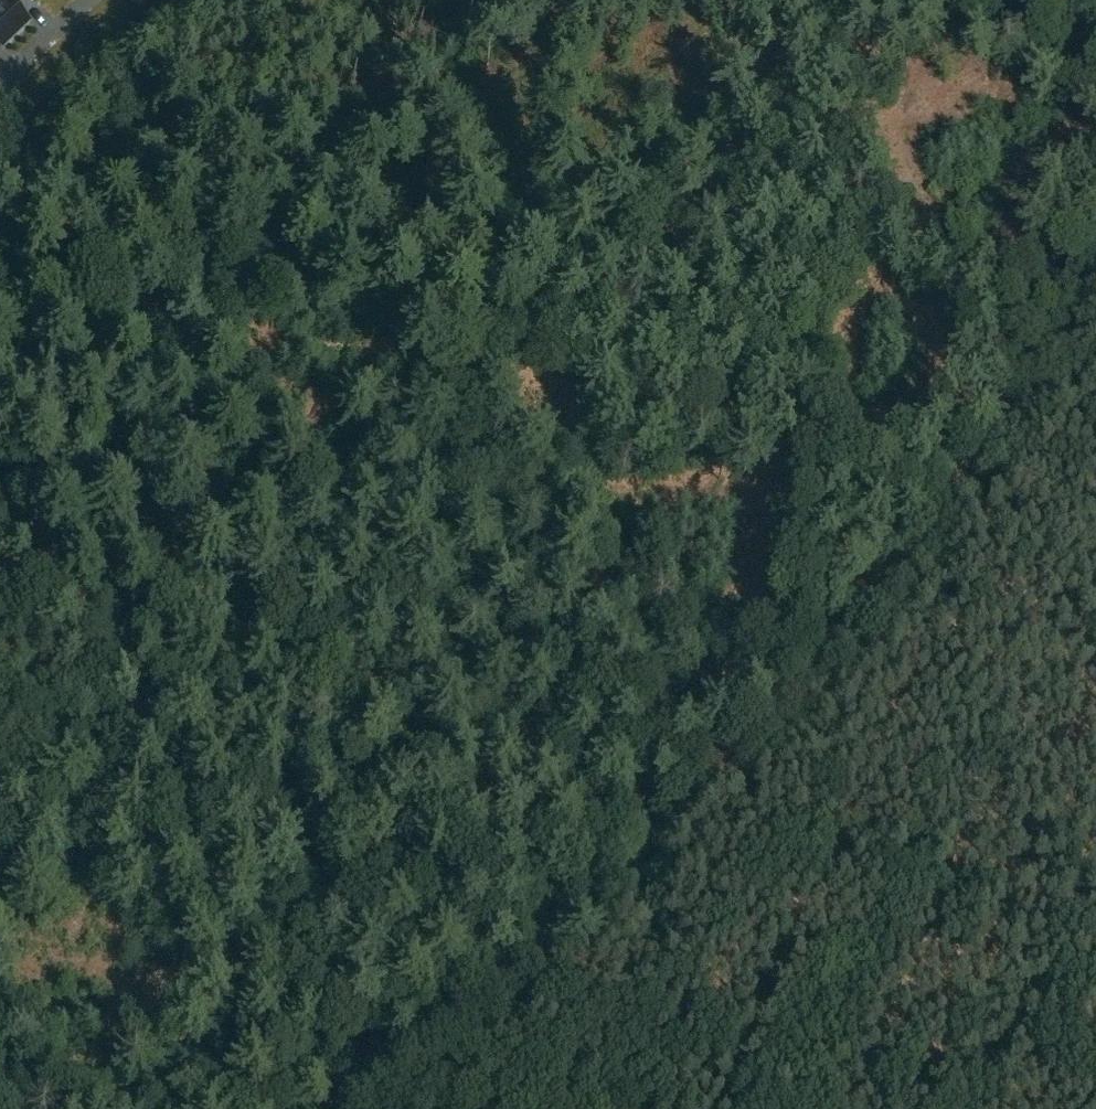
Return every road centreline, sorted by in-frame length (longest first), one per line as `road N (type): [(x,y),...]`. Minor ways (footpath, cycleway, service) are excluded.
road 1 (track): [(338,1108),(420,1054),(577,918),(821,674),(960,510),(1047,383),(1095,288)]
road 2 (track): [(0,168),(184,0)]
road 3 (track): [(1004,0),(1095,80)]

